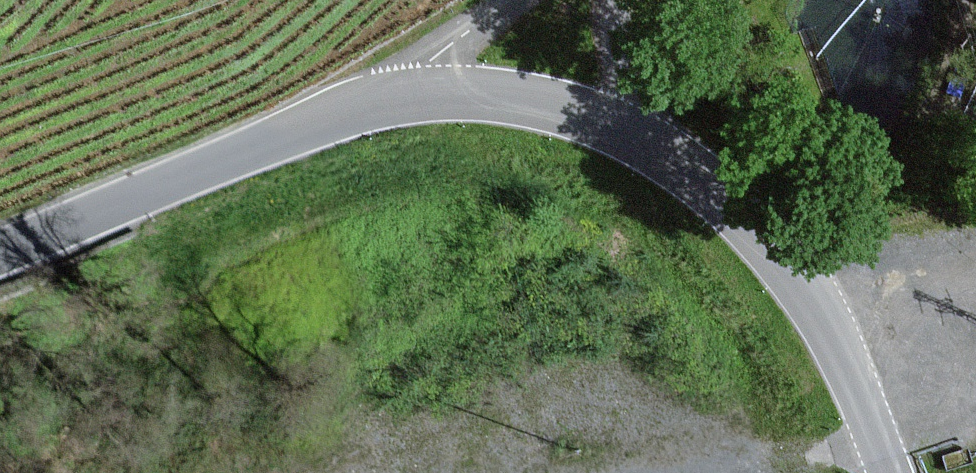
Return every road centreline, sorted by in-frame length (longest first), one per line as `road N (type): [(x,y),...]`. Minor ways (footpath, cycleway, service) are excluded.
road 1 (tertiary): [(0,253),(347,111),(412,97)]
road 2 (tertiary): [(624,128),(678,161),(739,214),(799,290),(826,328),(884,462)]
road 3 (tertiary): [(412,97),(513,97),(624,128)]
road 4 (residential): [(506,0),(421,66),(412,97)]
road 5 (unclassified): [(614,0),(624,128)]

